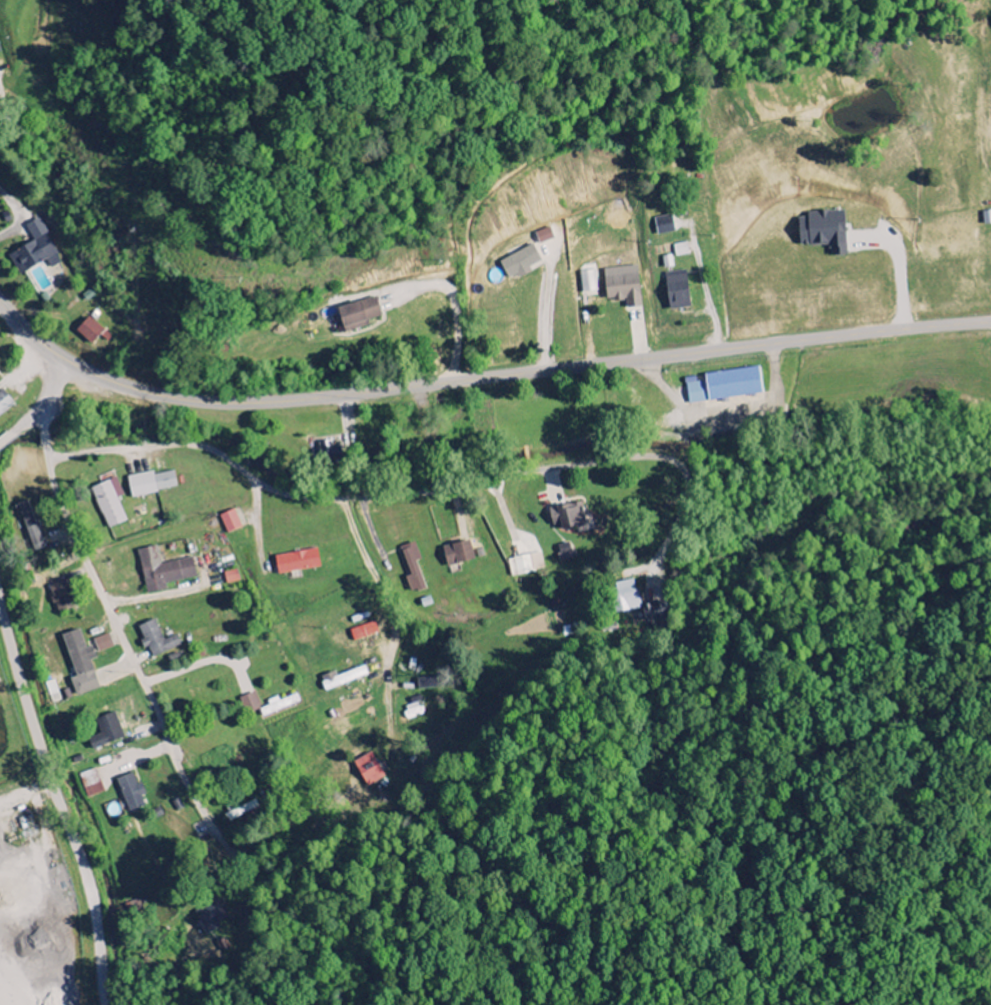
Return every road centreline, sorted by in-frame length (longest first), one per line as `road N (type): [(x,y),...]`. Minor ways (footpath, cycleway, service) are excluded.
road 1 (secondary): [(990,322),(230,403),(117,384),(51,347),(0,300)]
road 2 (residential): [(49,460),(189,445),(278,493),(324,500),(661,459),(687,483),(671,532)]
road 3 (residential): [(56,379),(45,430),(57,494),(181,774),(232,852)]
road 4 (residential): [(104,1004),(86,885),(0,609)]

